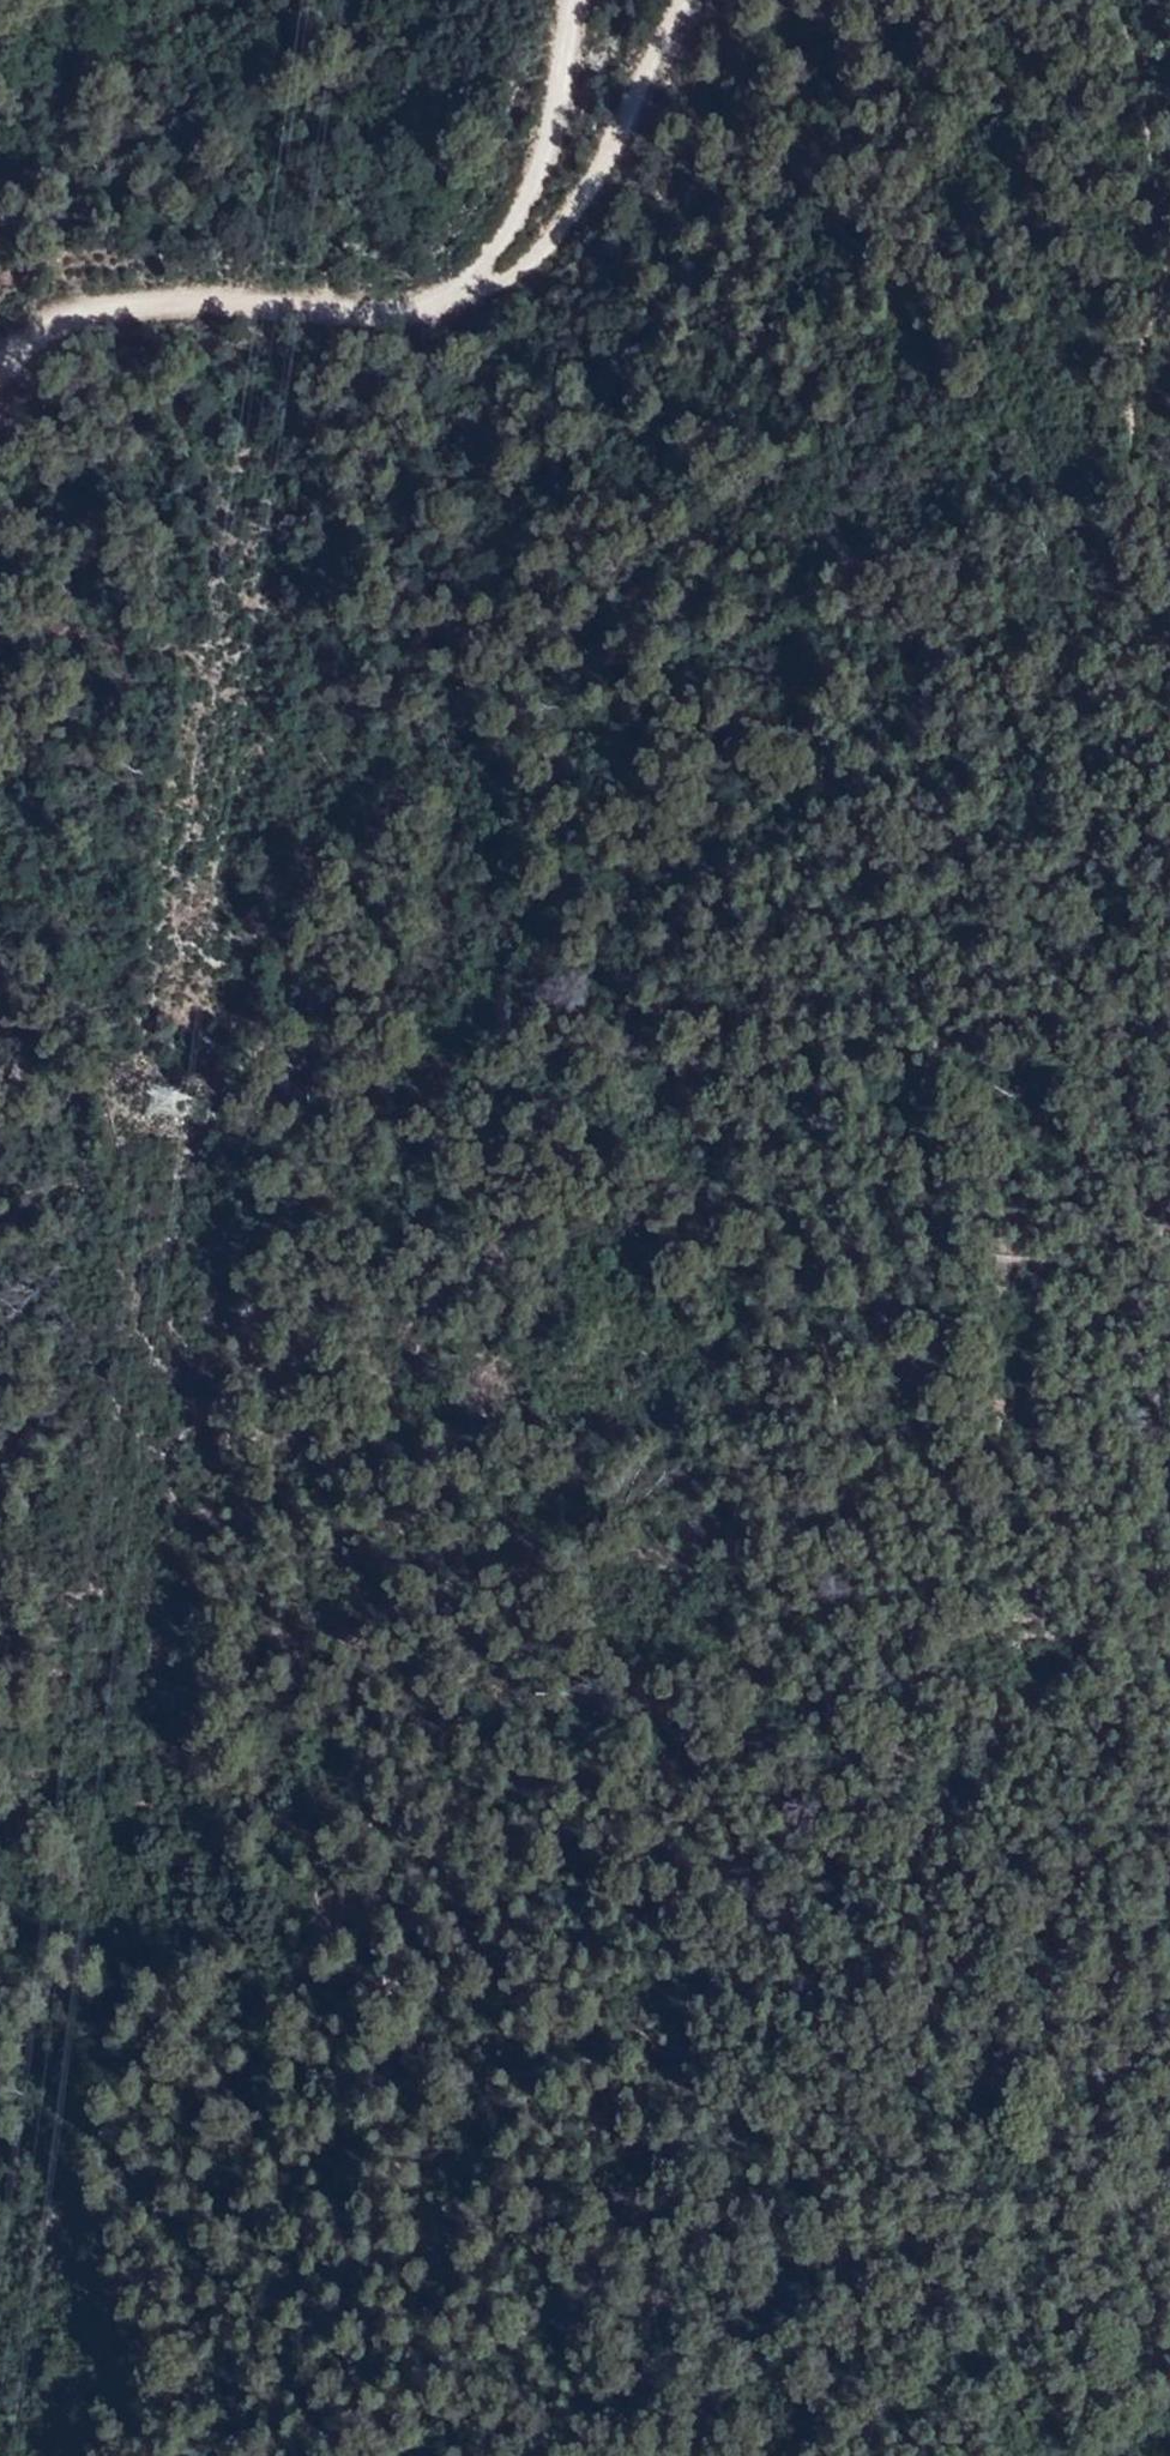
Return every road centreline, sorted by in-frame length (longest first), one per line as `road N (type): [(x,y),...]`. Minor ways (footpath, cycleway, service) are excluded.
road 1 (unclassified): [(458,296),(318,320),(179,307),(72,313),(0,390)]
road 2 (track): [(698,0),(650,98),(578,211),(528,262),(458,296)]
road 3 (track): [(581,0),(556,125),(518,205),(458,296)]

